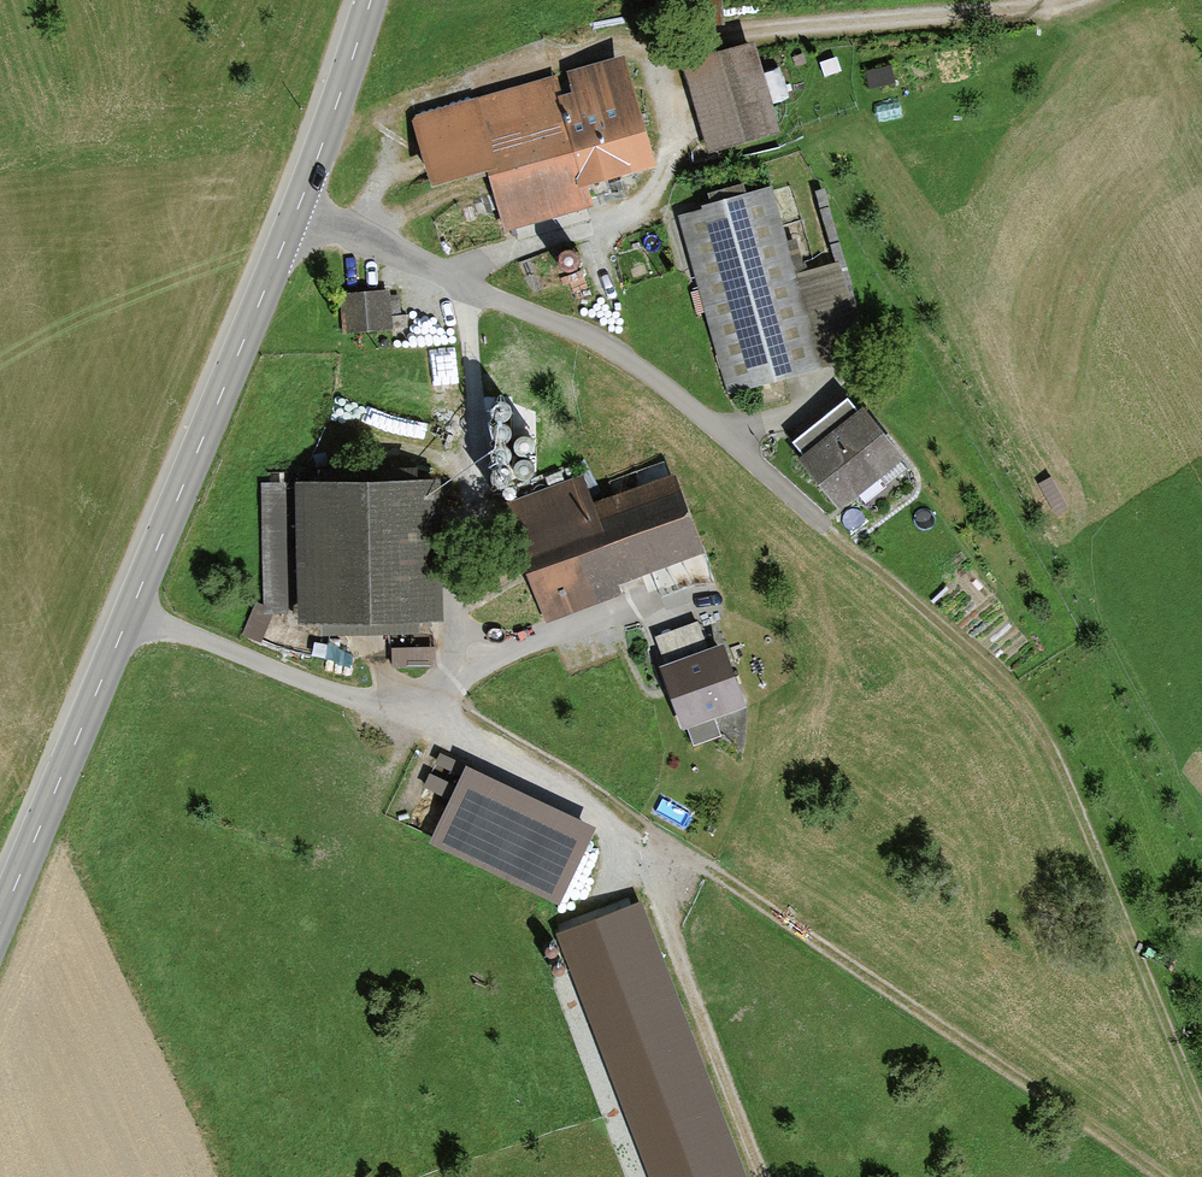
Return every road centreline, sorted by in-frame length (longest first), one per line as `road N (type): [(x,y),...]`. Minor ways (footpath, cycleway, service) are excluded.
road 1 (tertiary): [(371,0),(299,207),(0,924)]
road 2 (track): [(362,701),(582,792),(665,837),(1157,1176)]
road 3 (track): [(737,446),(1003,682),(1043,736),(1201,1112)]
road 4 (track): [(1057,0),(675,43),(665,54),(671,137),(664,164),(636,204),(446,276)]

